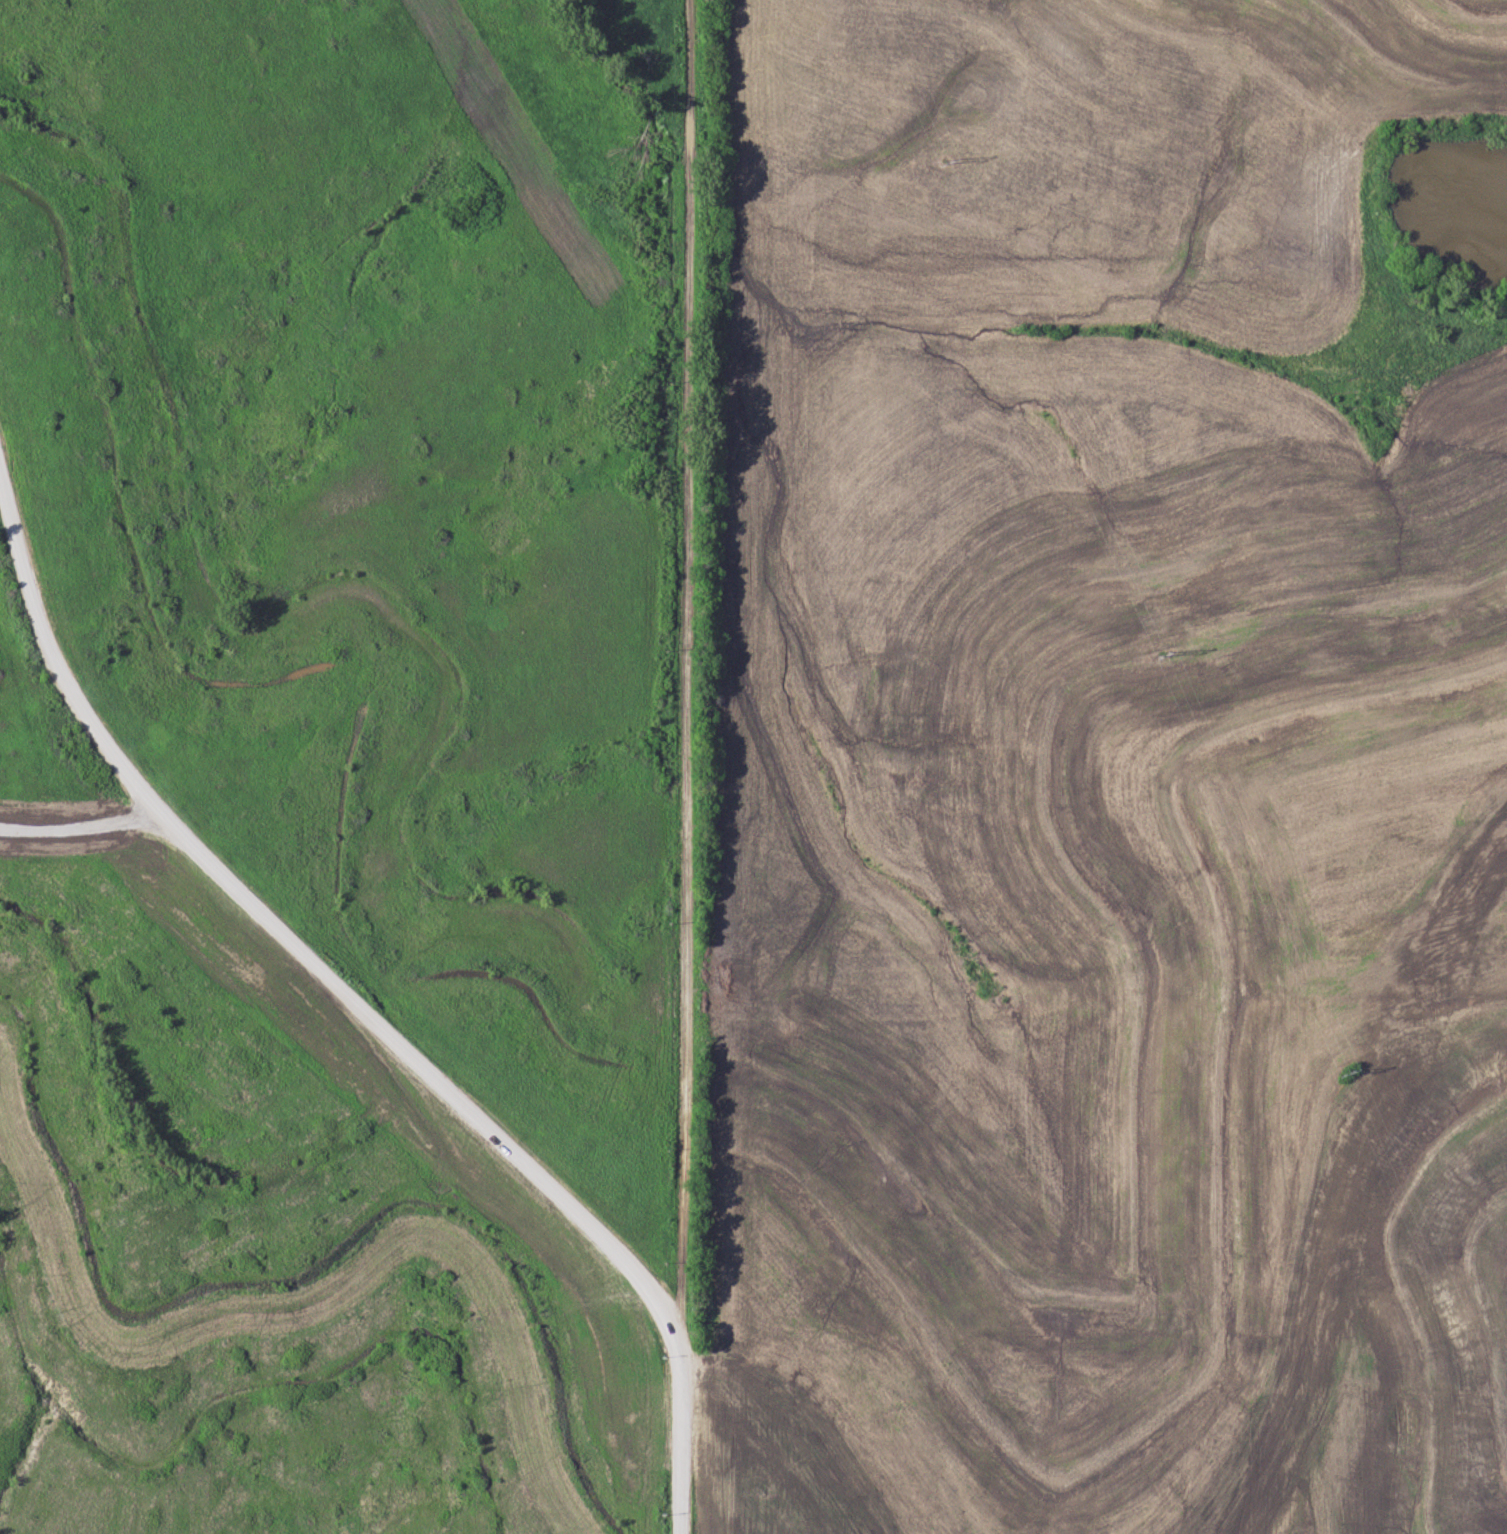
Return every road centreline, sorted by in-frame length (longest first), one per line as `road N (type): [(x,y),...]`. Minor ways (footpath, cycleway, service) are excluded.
road 1 (residential): [(678,1347),(699,0)]
road 2 (tertiary): [(680,1533),(678,1347),(656,1303),(595,1232),(162,819),(110,757),(73,700),(32,609),(0,482)]

